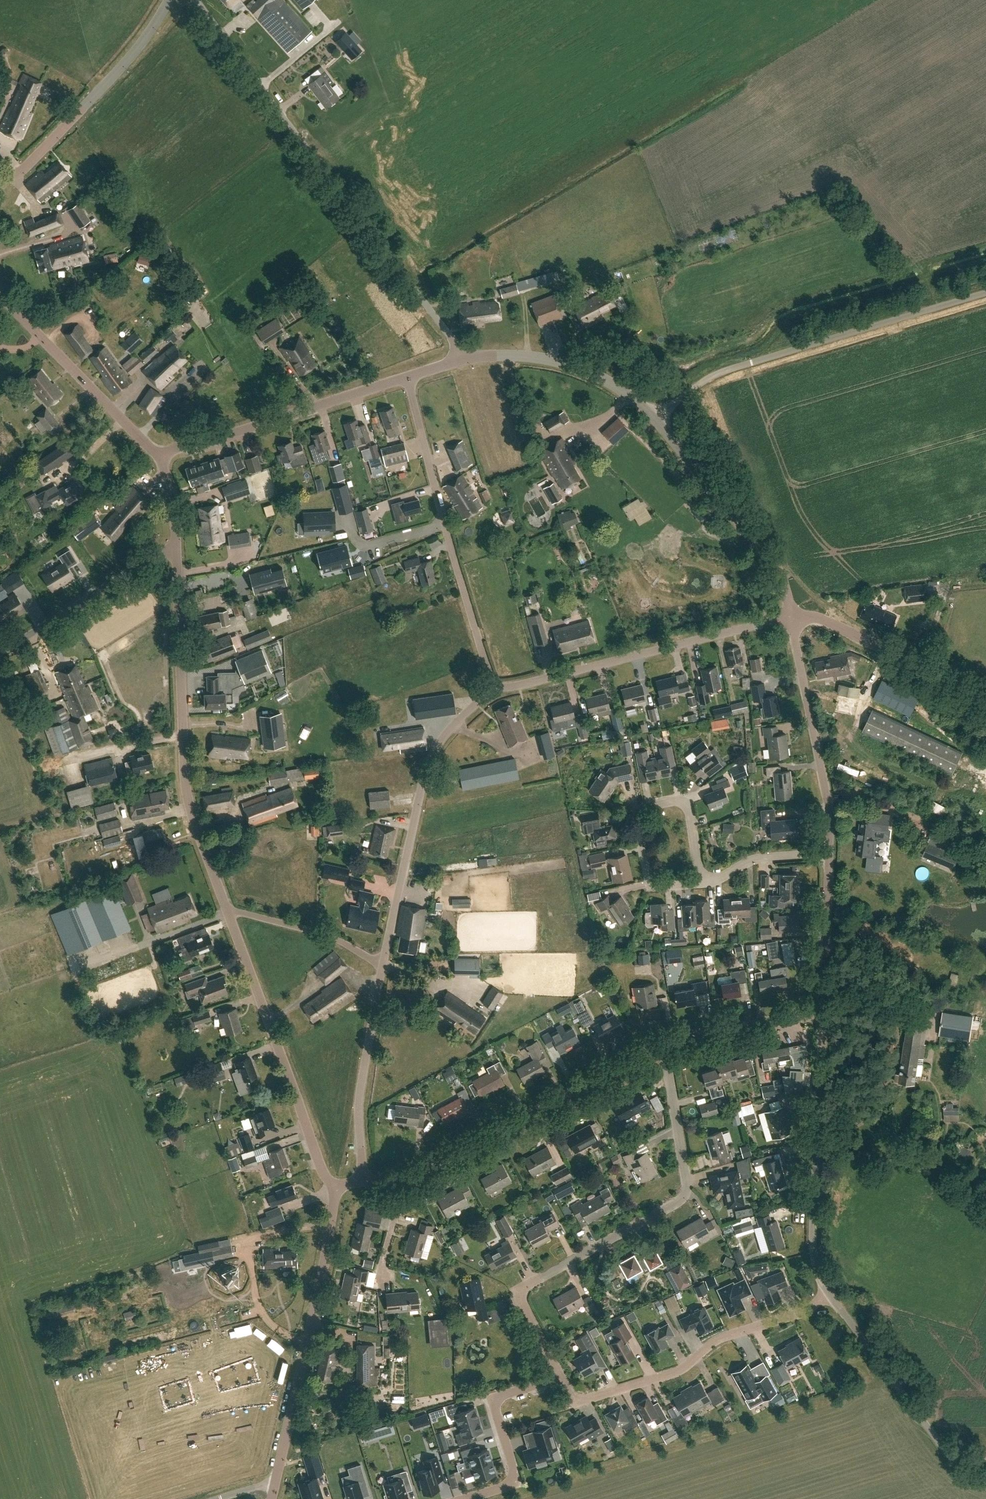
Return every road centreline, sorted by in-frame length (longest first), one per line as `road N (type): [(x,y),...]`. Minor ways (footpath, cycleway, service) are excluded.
road 1 (unclassified): [(460,360),(197,0)]
road 2 (residential): [(559,1376),(521,1290),(687,1192),(663,1044)]
road 3 (tertiary): [(229,915),(187,785),(176,550)]
road 4 (unclassified): [(659,417),(720,373),(985,293)]
road 5 (residential): [(492,689),(407,378)]
road 6 (residential): [(559,1376),(574,1400),(587,1400),(684,1369),(716,1341),(807,1311),(828,1290)]
road 7 (unclassified): [(492,689),(790,616)]
road 8 (residential): [(392,1184),(663,1044)]
road 9 (unclassified): [(383,963),(431,757),(492,689)]
road 10 (tertiary): [(275,1487),(333,1190)]
road 11 (tertiary): [(333,1190),(229,915)]
road 12 (unclassified): [(828,1290),(813,1237),(823,1012)]
road 13 (tertiary): [(164,457),(407,378)]
road 14 (unclassified): [(985,1482),(942,1449),(828,1290)]
road 15 (unclassified): [(0,178),(24,168),(124,64),(168,0)]
road 16 (unclassified): [(829,854),(828,808),(790,616)]
road 17 (tertiary): [(790,616),(775,565),(659,417)]
road 18 (tertiary): [(164,457),(0,295)]
road 19 (unclassified): [(363,1179),(359,1102),(383,963)]
road 20 (tertiary): [(659,417),(589,371),(554,360),(460,360)]
road 21 (tertiary): [(985,699),(827,621),(790,616)]
road 22 (unclassified): [(0,652),(176,550)]
road 23 (residential): [(468,1498),(509,1485),(515,1474),(496,1412),(501,1396),(559,1376)]
road 24 (residential): [(700,881),(652,883),(637,821),(644,807),(681,799),(690,807)]
road 25 (residential): [(663,1044),(823,1012)]
road 26 (residential): [(383,963),(320,932),(229,915)]
road 27 (unclassified): [(823,1012),(829,854)]
road 28 (residential): [(700,881),(768,856),(829,854)]

